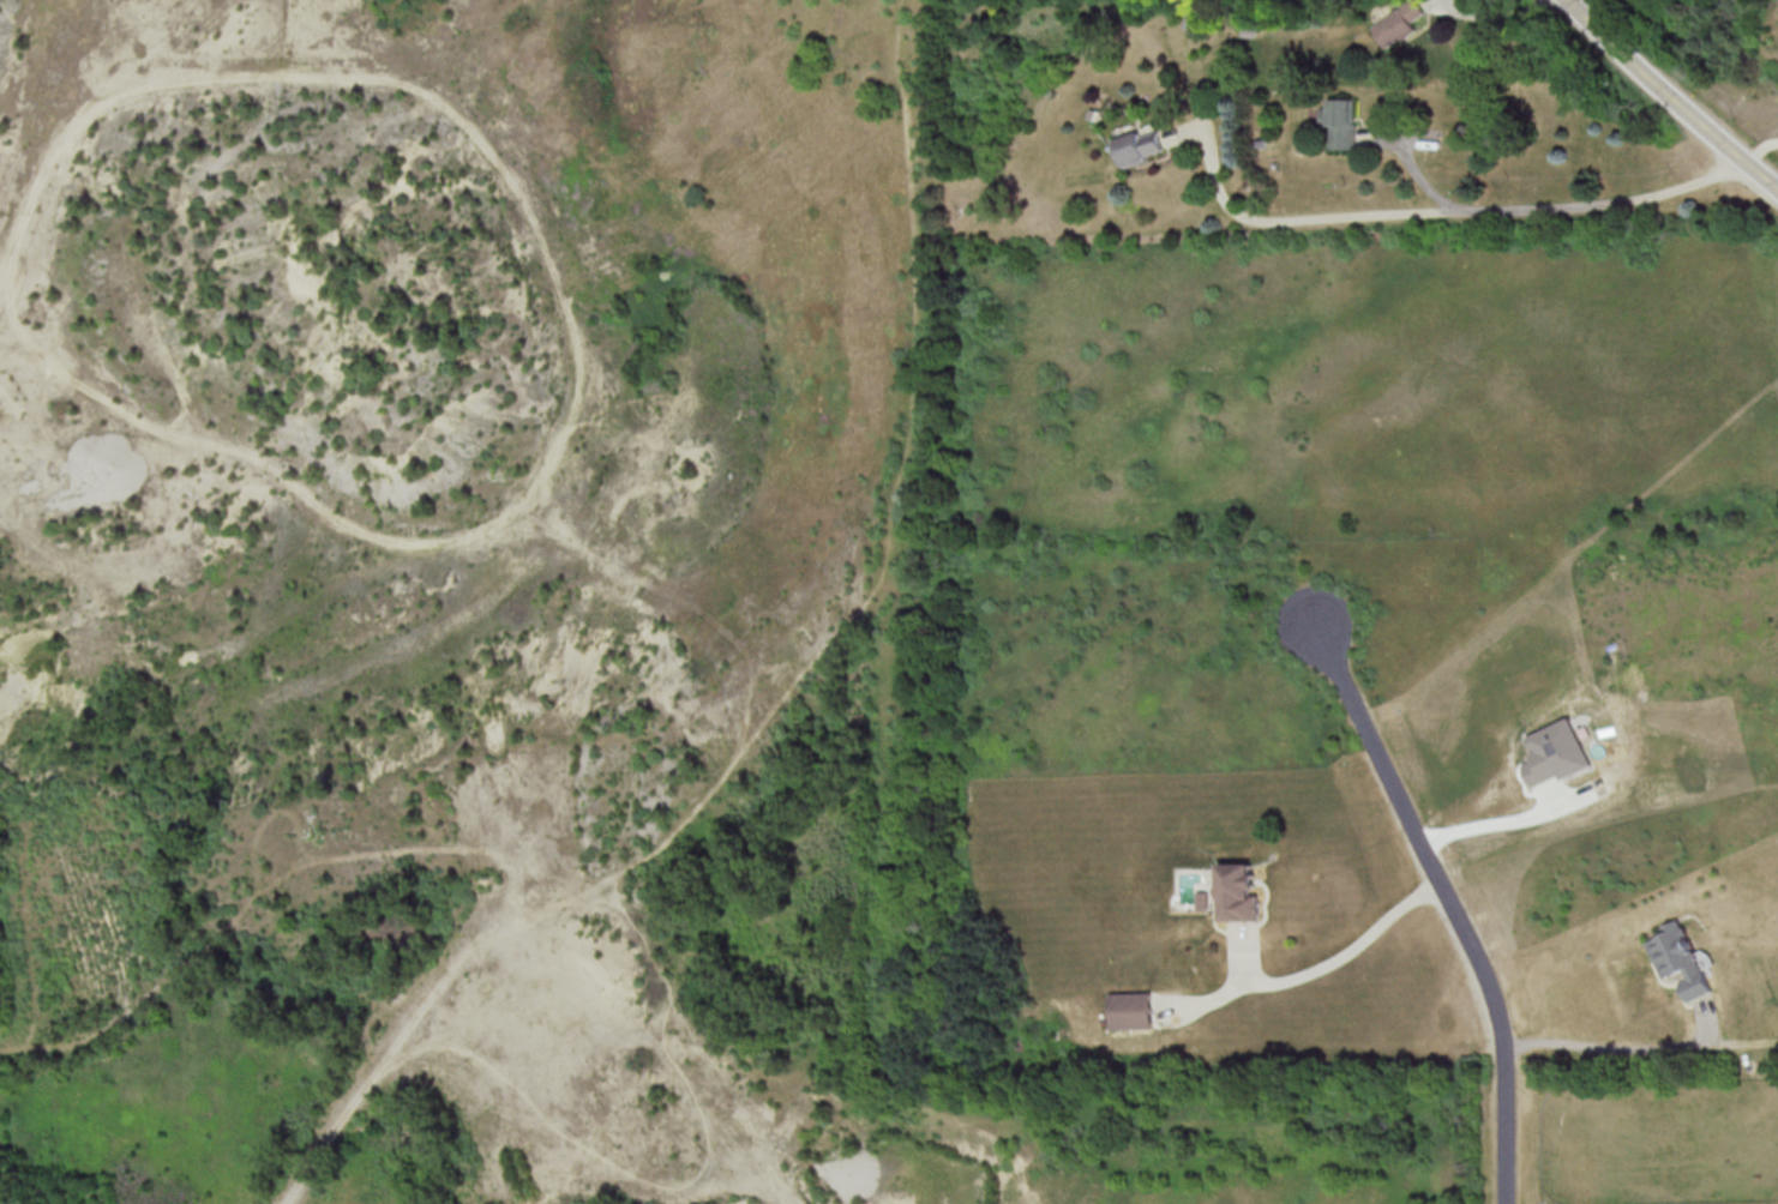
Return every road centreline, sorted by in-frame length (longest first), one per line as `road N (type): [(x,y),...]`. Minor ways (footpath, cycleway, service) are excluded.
road 1 (residential): [(1502,1203),(1501,1046),(1468,938),(1315,632)]
road 2 (residential): [(1569,0),(1777,188)]

